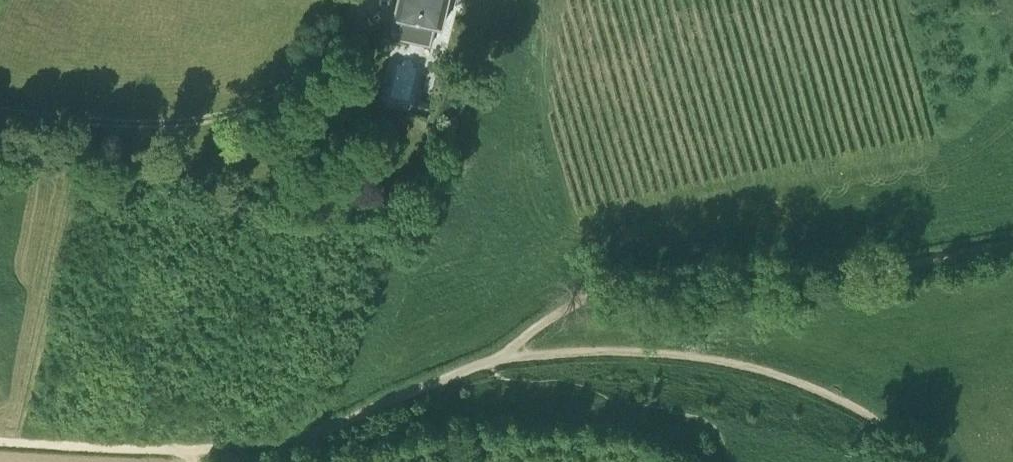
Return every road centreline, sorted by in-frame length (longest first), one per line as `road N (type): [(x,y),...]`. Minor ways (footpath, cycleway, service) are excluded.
road 1 (track): [(488,362),(584,295),(638,272),(847,274),(1012,248)]
road 2 (track): [(488,362),(626,351),(732,363),(845,402),(923,461)]
road 3 (track): [(0,109),(146,124),(245,109),(309,80),(345,49),(355,0)]
road 4 (track): [(488,362),(331,428),(198,450)]
road 5 (track): [(198,450),(0,441)]

